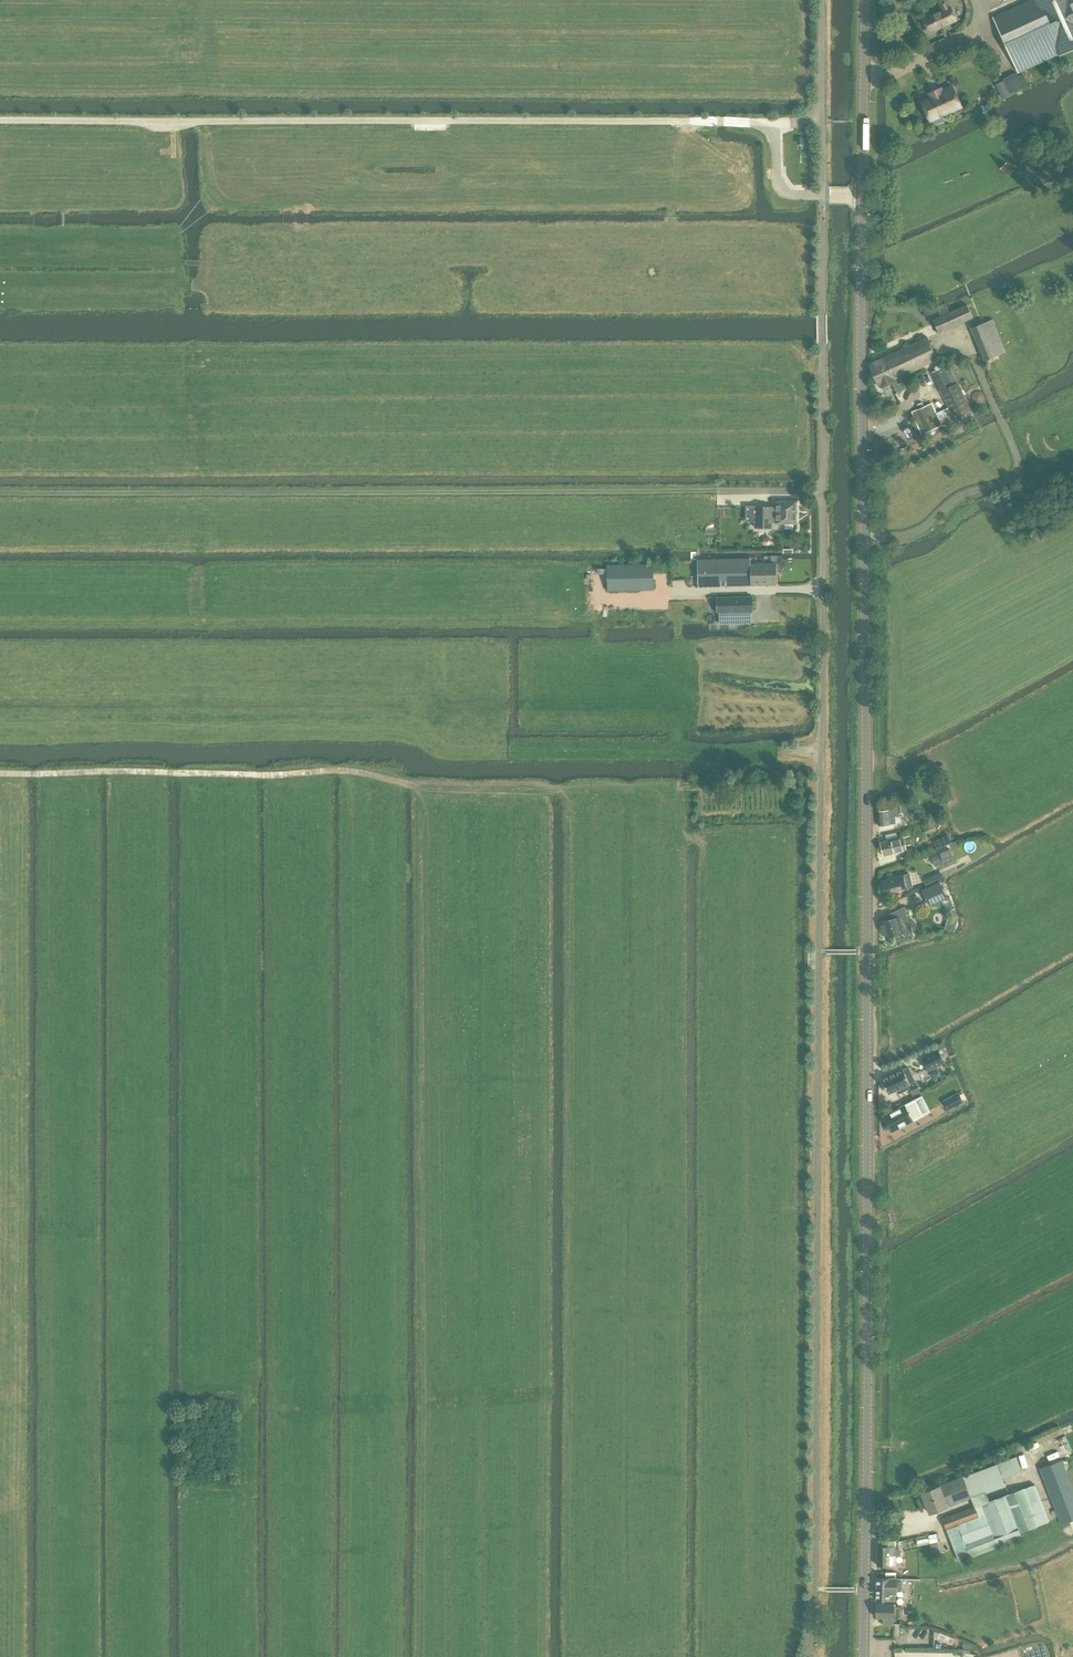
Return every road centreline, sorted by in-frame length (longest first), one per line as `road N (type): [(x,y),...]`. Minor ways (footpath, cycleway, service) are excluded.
road 1 (secondary): [(863,1656),(865,0)]
road 2 (track): [(824,491),(0,495)]
road 3 (unclassified): [(820,781),(820,0)]
road 4 (track): [(864,540),(911,533),(964,494),(1002,485),(1019,470),(965,335),(939,346)]
road 5 (track): [(401,782),(566,791)]

